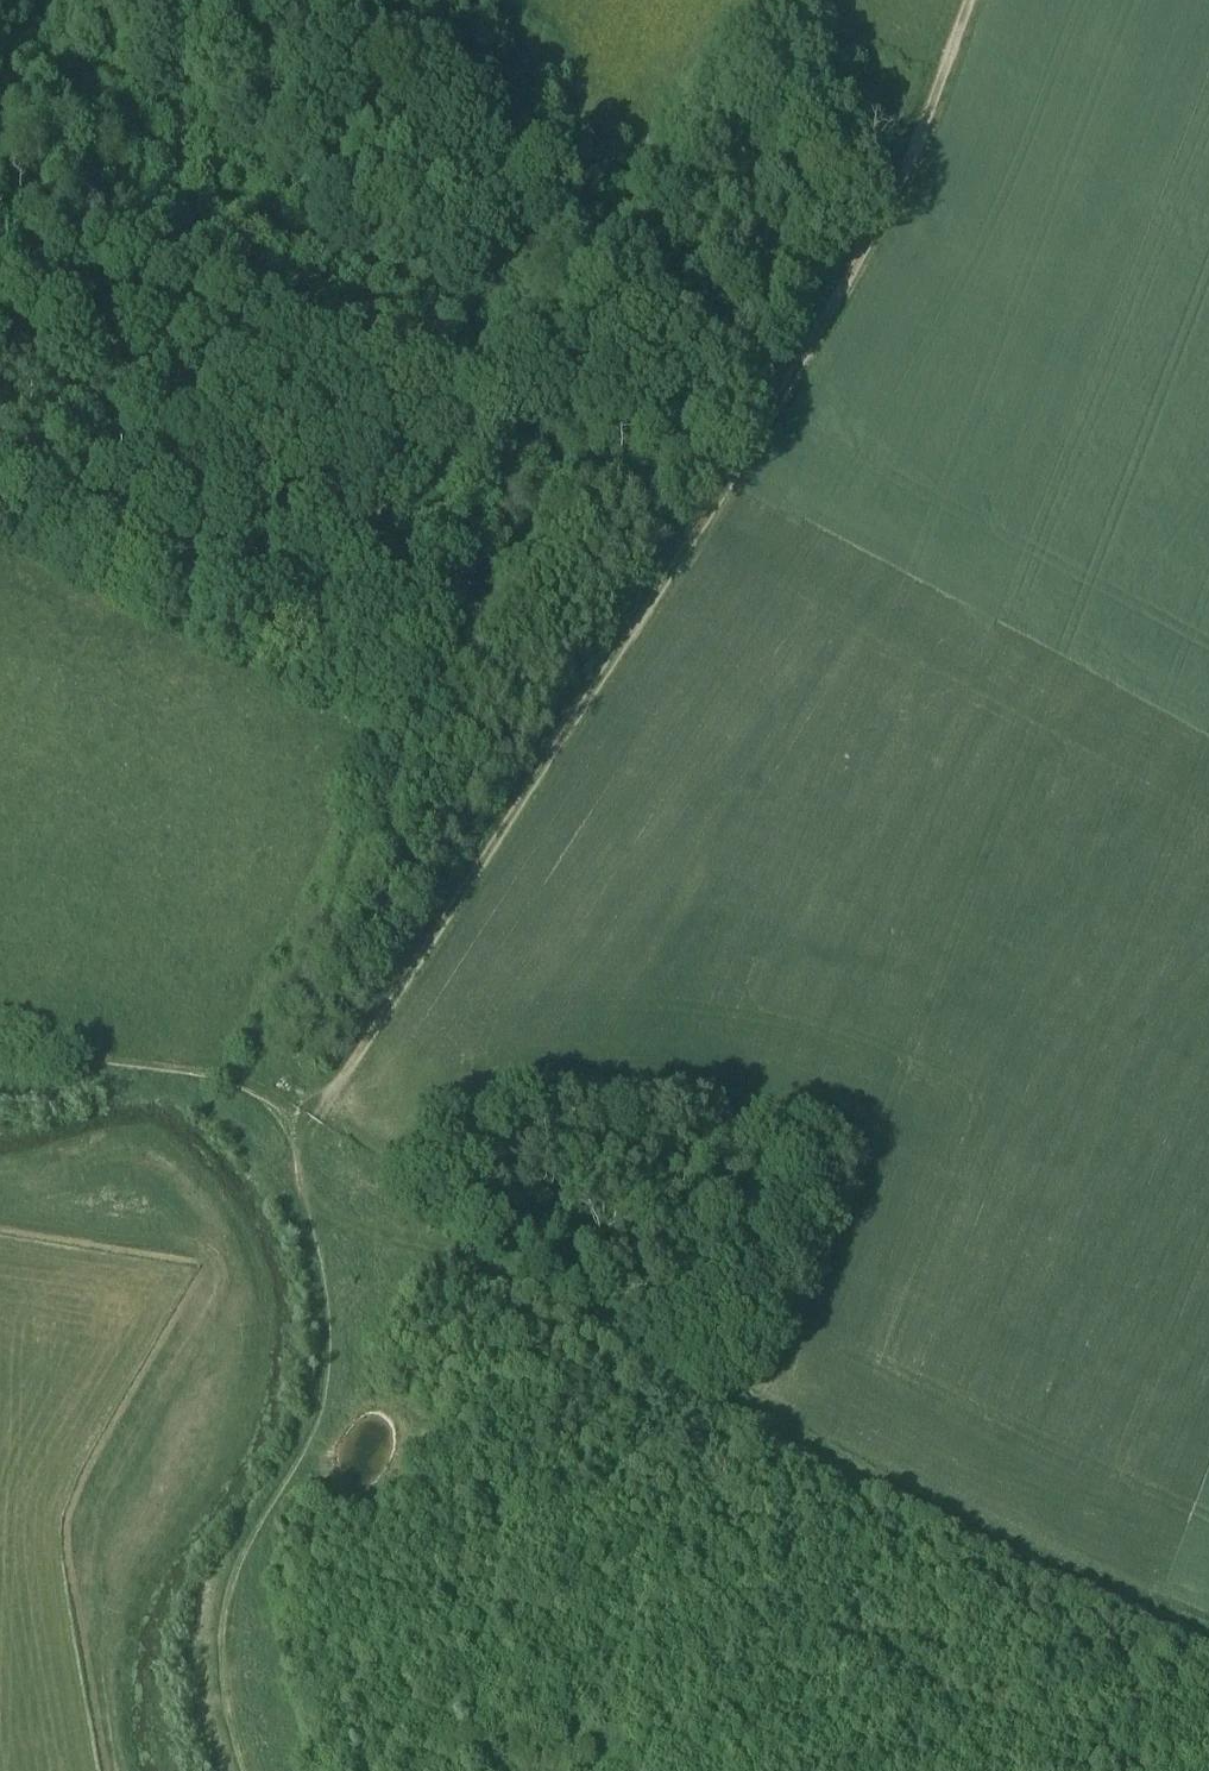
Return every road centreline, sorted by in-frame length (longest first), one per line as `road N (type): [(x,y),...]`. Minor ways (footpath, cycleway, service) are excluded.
road 1 (track): [(295,1130),(309,1133),(763,427),(918,140),(967,0)]
road 2 (track): [(1208,1638),(1016,1553),(440,1249),(323,1208),(299,1181)]

